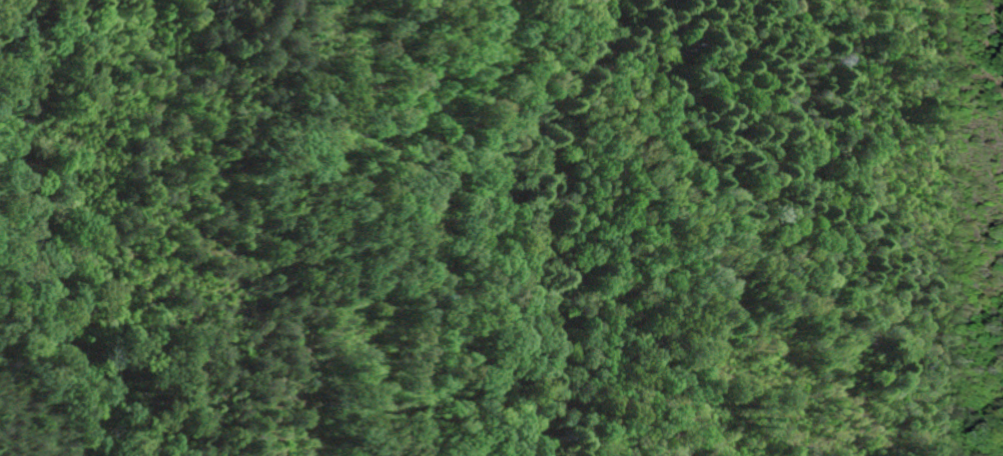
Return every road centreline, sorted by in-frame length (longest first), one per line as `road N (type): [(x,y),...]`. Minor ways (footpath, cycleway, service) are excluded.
road 1 (track): [(0,59),(144,21),(162,0)]

